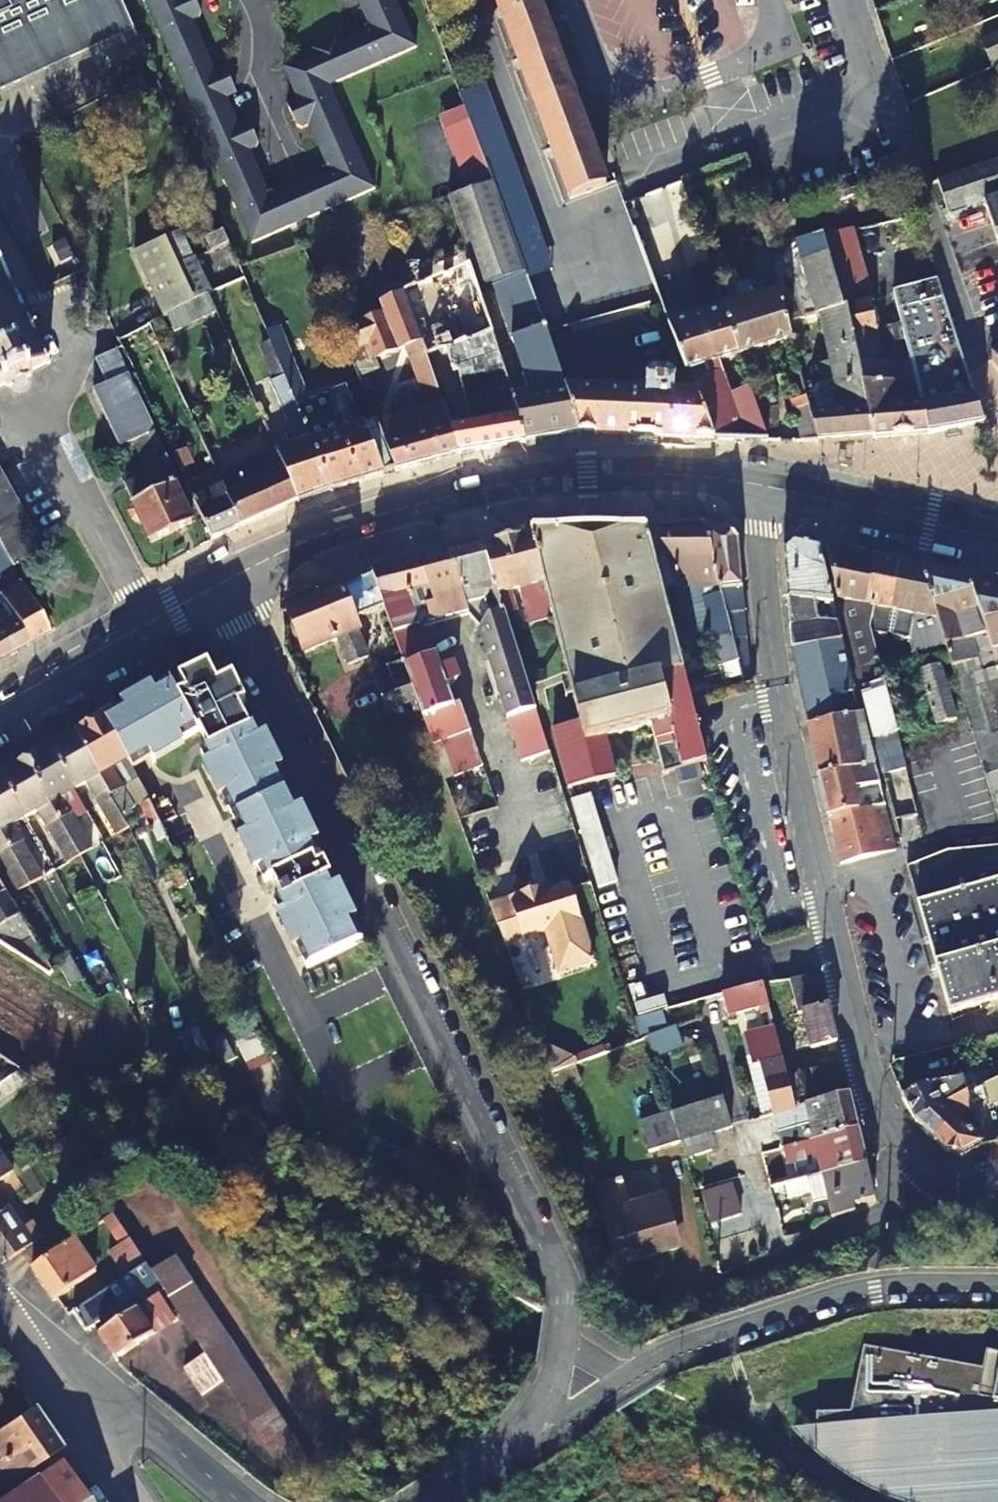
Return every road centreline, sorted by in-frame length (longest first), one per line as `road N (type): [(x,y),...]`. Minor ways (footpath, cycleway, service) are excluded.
road 1 (residential): [(225,582),(354,866),(563,1288),(557,1376),(541,1417)]
road 2 (residential): [(997,1217),(950,1191),(910,1155),(869,1076),(786,732),(768,622),(759,485)]
road 3 (tertiary): [(225,582),(347,526),(503,485),(630,474),(759,485)]
road 4 (residential): [(541,1417),(588,1403),(641,1366),(874,1292),(997,1290)]
road 5 (residential): [(36,1361),(57,1353),(240,1501)]
road 6 (tertiary): [(759,485),(997,539)]
road 7 (residential): [(33,424),(67,499),(95,521),(146,623)]
road 8 (tertiary): [(132,1501),(36,1361)]
road 9 (tertiary): [(0,704),(146,623)]
road 10 (residential): [(33,424),(80,358),(52,294)]
road 11 (residential): [(441,1501),(496,1467),(541,1417)]

